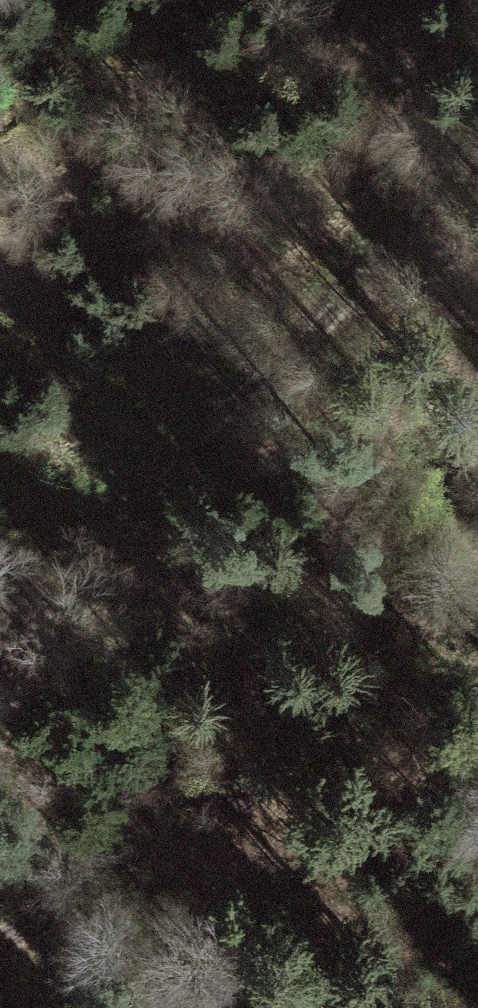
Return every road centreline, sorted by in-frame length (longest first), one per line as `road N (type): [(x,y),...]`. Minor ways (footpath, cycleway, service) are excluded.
road 1 (track): [(0,891),(340,721),(477,389)]
road 2 (track): [(477,156),(324,379),(0,629)]

